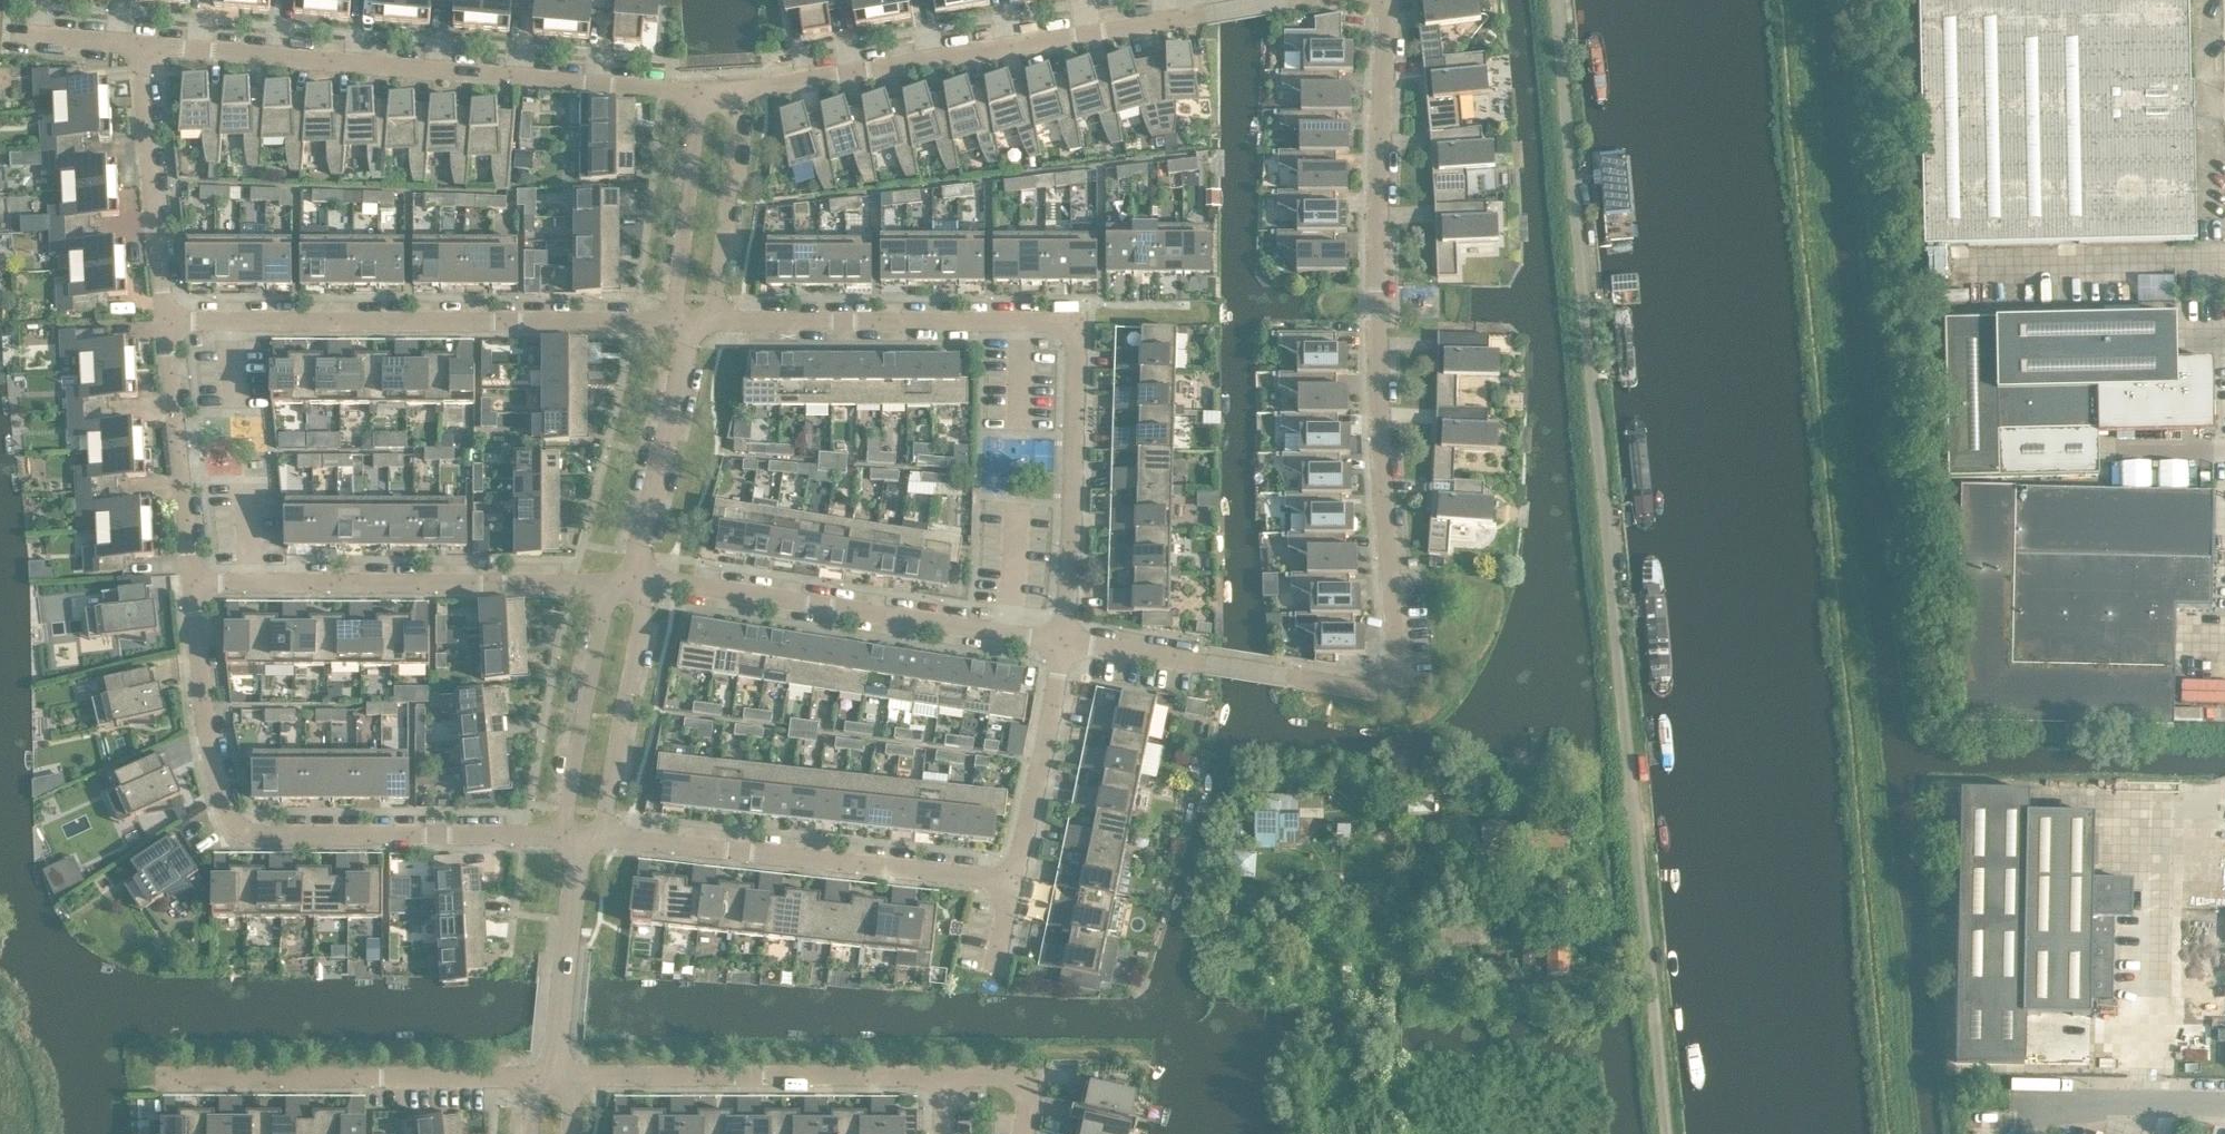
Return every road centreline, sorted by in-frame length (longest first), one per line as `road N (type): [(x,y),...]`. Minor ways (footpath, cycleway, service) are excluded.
road 1 (unclassified): [(1666,1133),(1557,0)]
road 2 (residential): [(1388,0),(1379,357),(1400,672),(1394,687),(1068,643)]
road 3 (residential): [(702,318),(1082,322),(1068,643)]
road 4 (residential): [(582,849),(526,835),(259,837),(230,821),(190,585)]
road 5 (residential): [(702,94),(140,44)]
road 6 (residential): [(1284,0),(741,89)]
road 7 (residential): [(168,323),(698,317)]
road 8 (residential): [(190,585),(637,581)]
road 9 (residential): [(1068,643),(637,581)]
road 10 (residential): [(582,849),(636,841),(1014,880)]
road 11 (residential): [(943,1080),(552,1080)]
road 12 (residential): [(166,1079),(552,1080)]
road 13 (residential): [(637,581),(608,601),(569,811),(582,849)]
road 14 (residential): [(582,849),(605,829),(646,612),(637,581)]
road 15 (residential): [(168,323),(143,148),(140,44)]
road 16 (residential): [(637,581),(698,317)]
road 17 (residential): [(190,585),(168,323)]
road 18 (residential): [(1068,643),(1014,880)]
road 19 (residential): [(702,318),(718,303),(741,89)]
road 20 (residential): [(552,1080),(582,849)]
road 21 (residential): [(702,94),(680,299),(698,317)]
road 22 (unclassified): [(2224,1101),(2034,1098)]

